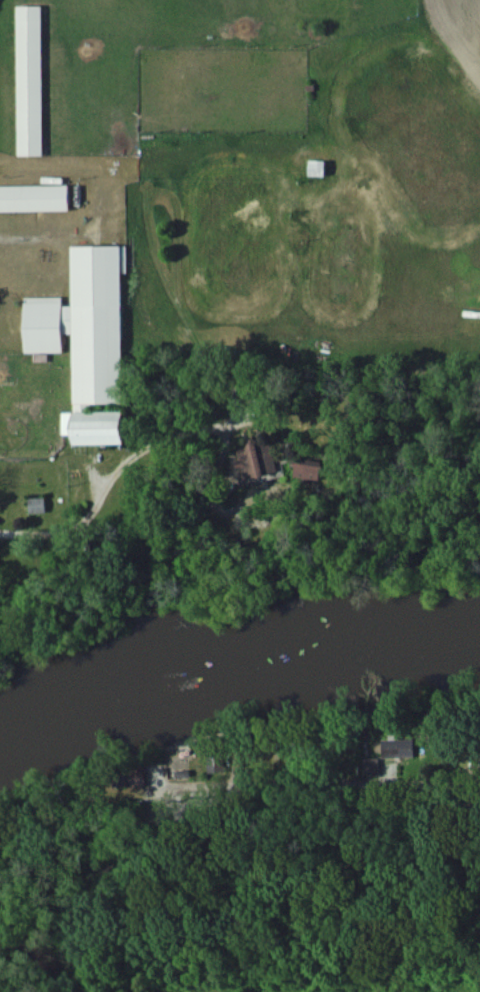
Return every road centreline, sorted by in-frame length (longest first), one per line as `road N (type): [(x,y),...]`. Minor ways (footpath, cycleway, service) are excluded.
road 1 (residential): [(182,991),(307,784),(479,780)]
road 2 (residential): [(167,788),(307,784)]

